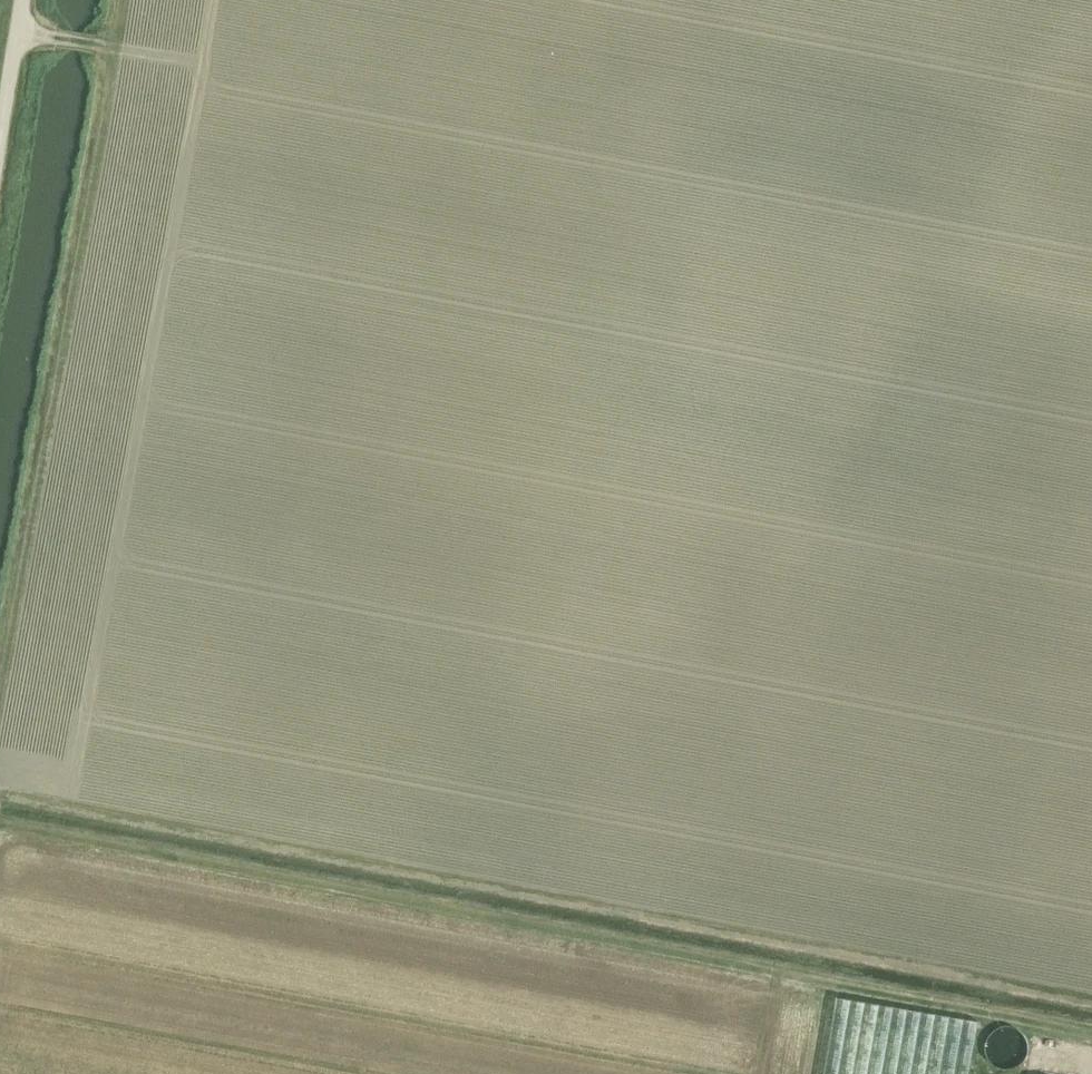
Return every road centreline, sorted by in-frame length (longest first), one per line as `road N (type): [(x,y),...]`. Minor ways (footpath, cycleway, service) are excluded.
road 1 (unclassified): [(0,135),(21,0)]

